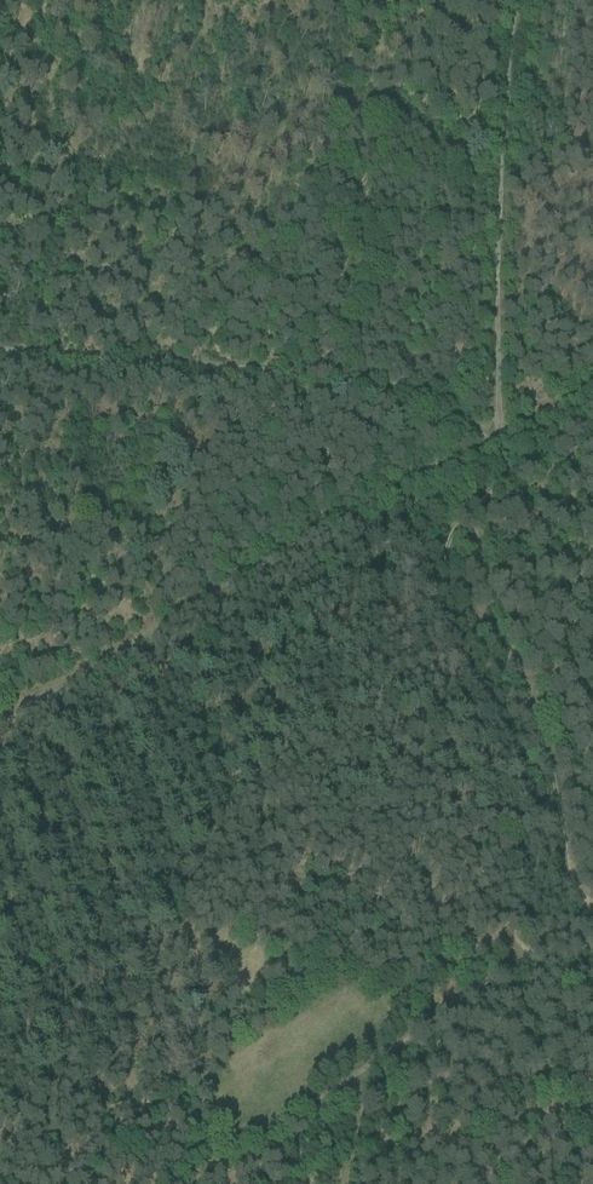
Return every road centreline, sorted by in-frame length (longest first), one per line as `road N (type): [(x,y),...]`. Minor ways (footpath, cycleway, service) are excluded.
road 1 (track): [(0,728),(592,386)]
road 2 (track): [(501,433),(362,382),(0,345)]
road 3 (track): [(501,433),(510,146),(527,0)]
road 4 (track): [(455,536),(486,610),(545,707),(573,868),(592,904)]

